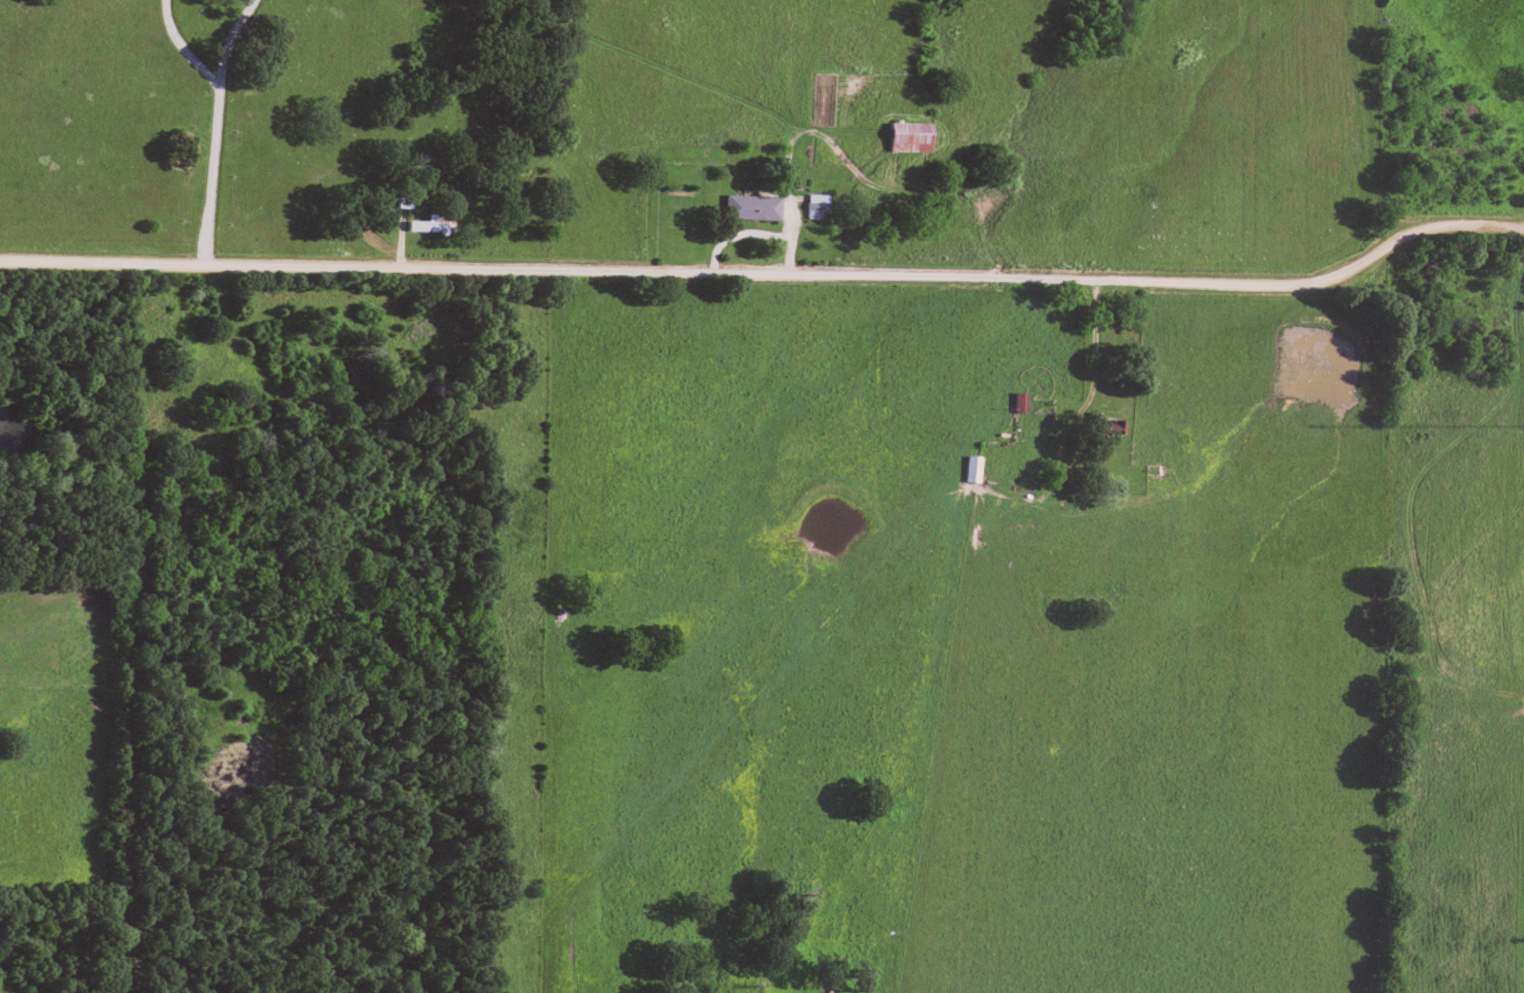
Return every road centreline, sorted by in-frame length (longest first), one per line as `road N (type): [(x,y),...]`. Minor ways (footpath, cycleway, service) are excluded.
road 1 (residential): [(1523,226),(1470,221),(1413,228),(1326,276),(1282,282),(0,256)]

